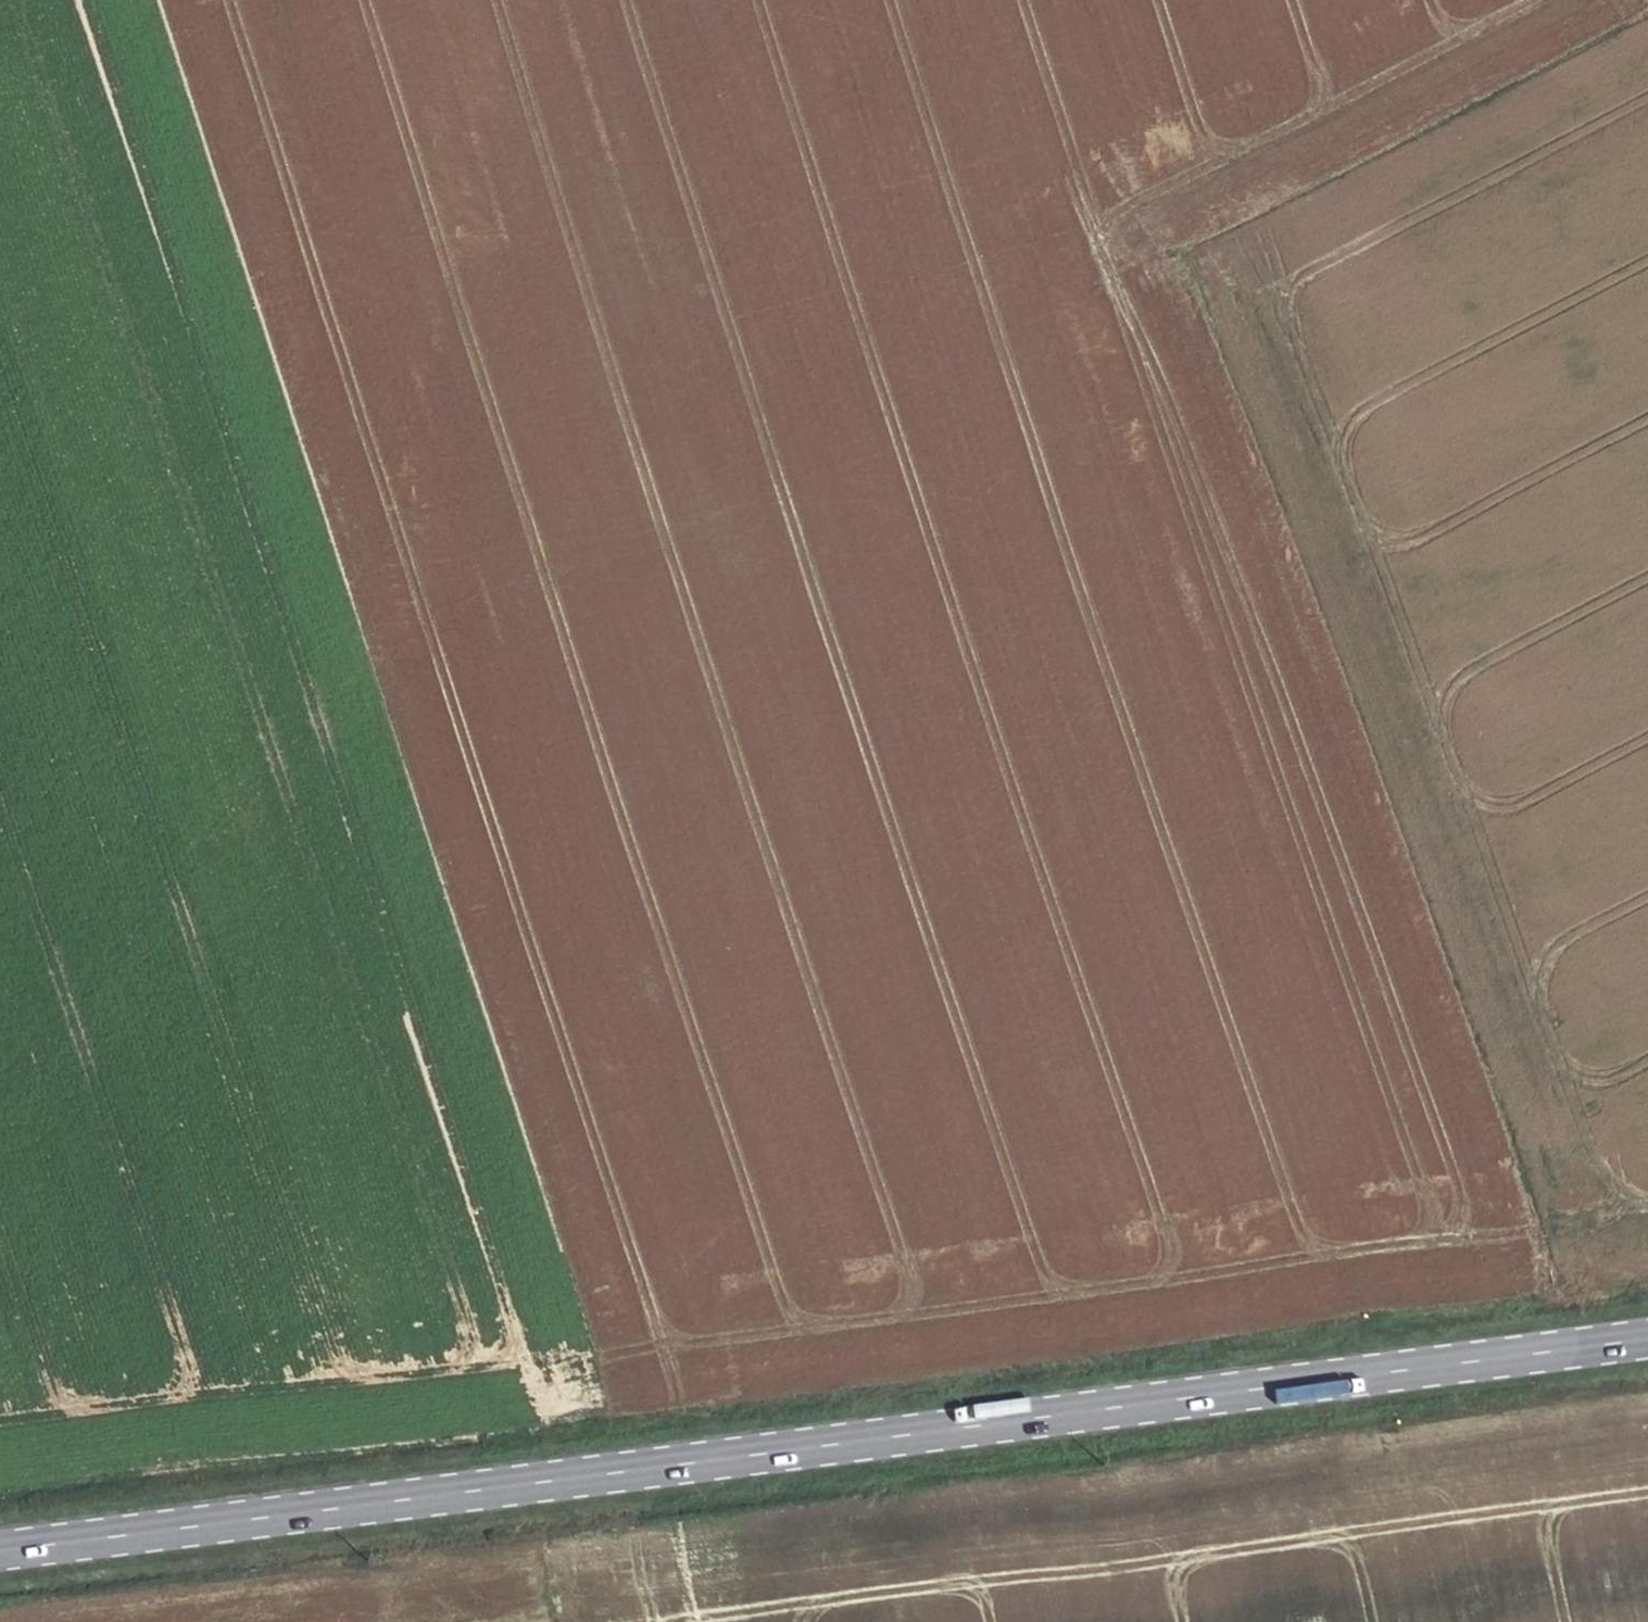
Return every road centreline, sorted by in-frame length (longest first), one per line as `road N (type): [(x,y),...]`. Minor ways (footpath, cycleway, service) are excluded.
road 1 (primary): [(0,1550),(1647,1336)]

